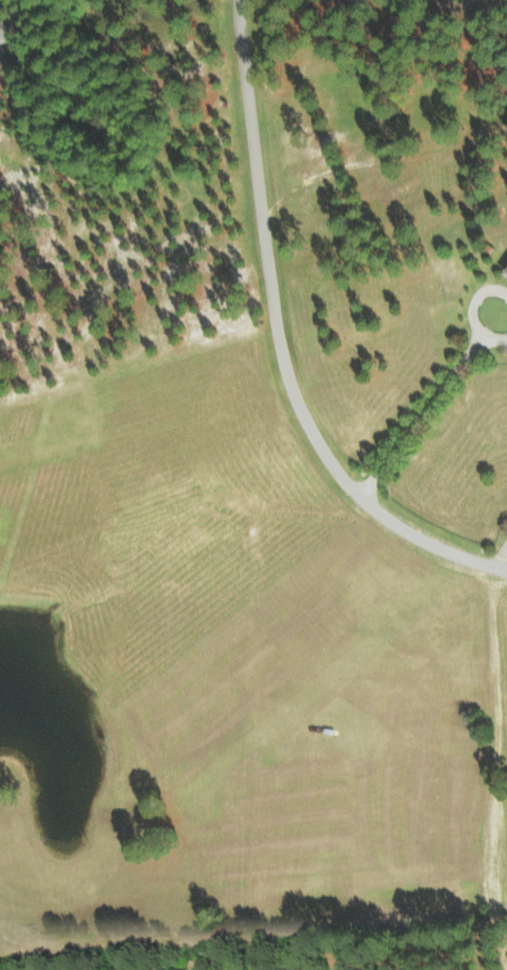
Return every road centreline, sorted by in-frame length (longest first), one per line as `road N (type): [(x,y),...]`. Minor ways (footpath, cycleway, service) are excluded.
road 1 (residential): [(506,569),(460,558),(403,530),(342,478),(308,429),(278,346),(240,0)]

